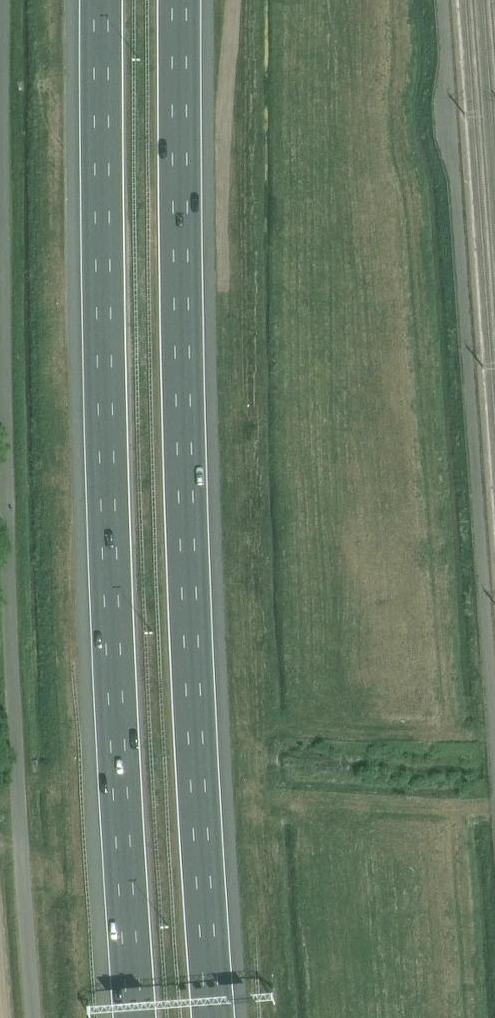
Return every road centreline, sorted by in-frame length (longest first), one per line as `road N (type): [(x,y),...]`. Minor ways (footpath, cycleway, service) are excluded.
road 1 (unclassified): [(36,1017),(16,762),(4,403),(8,0)]
road 2 (motorway): [(210,1017),(179,459),(175,0)]
road 3 (motorway): [(98,0),(106,556),(133,1017)]

